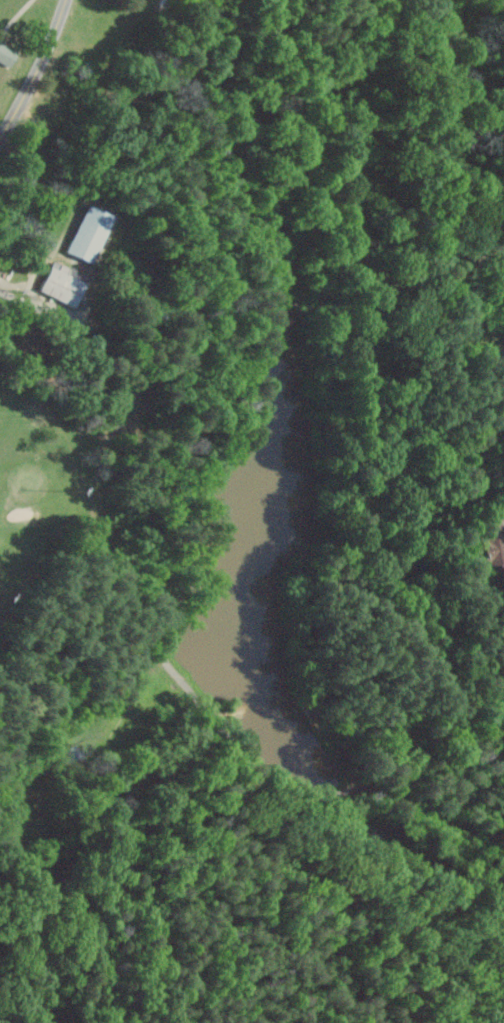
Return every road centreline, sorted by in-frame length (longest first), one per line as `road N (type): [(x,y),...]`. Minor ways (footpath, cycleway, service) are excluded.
road 1 (residential): [(69,0),(0,147)]

